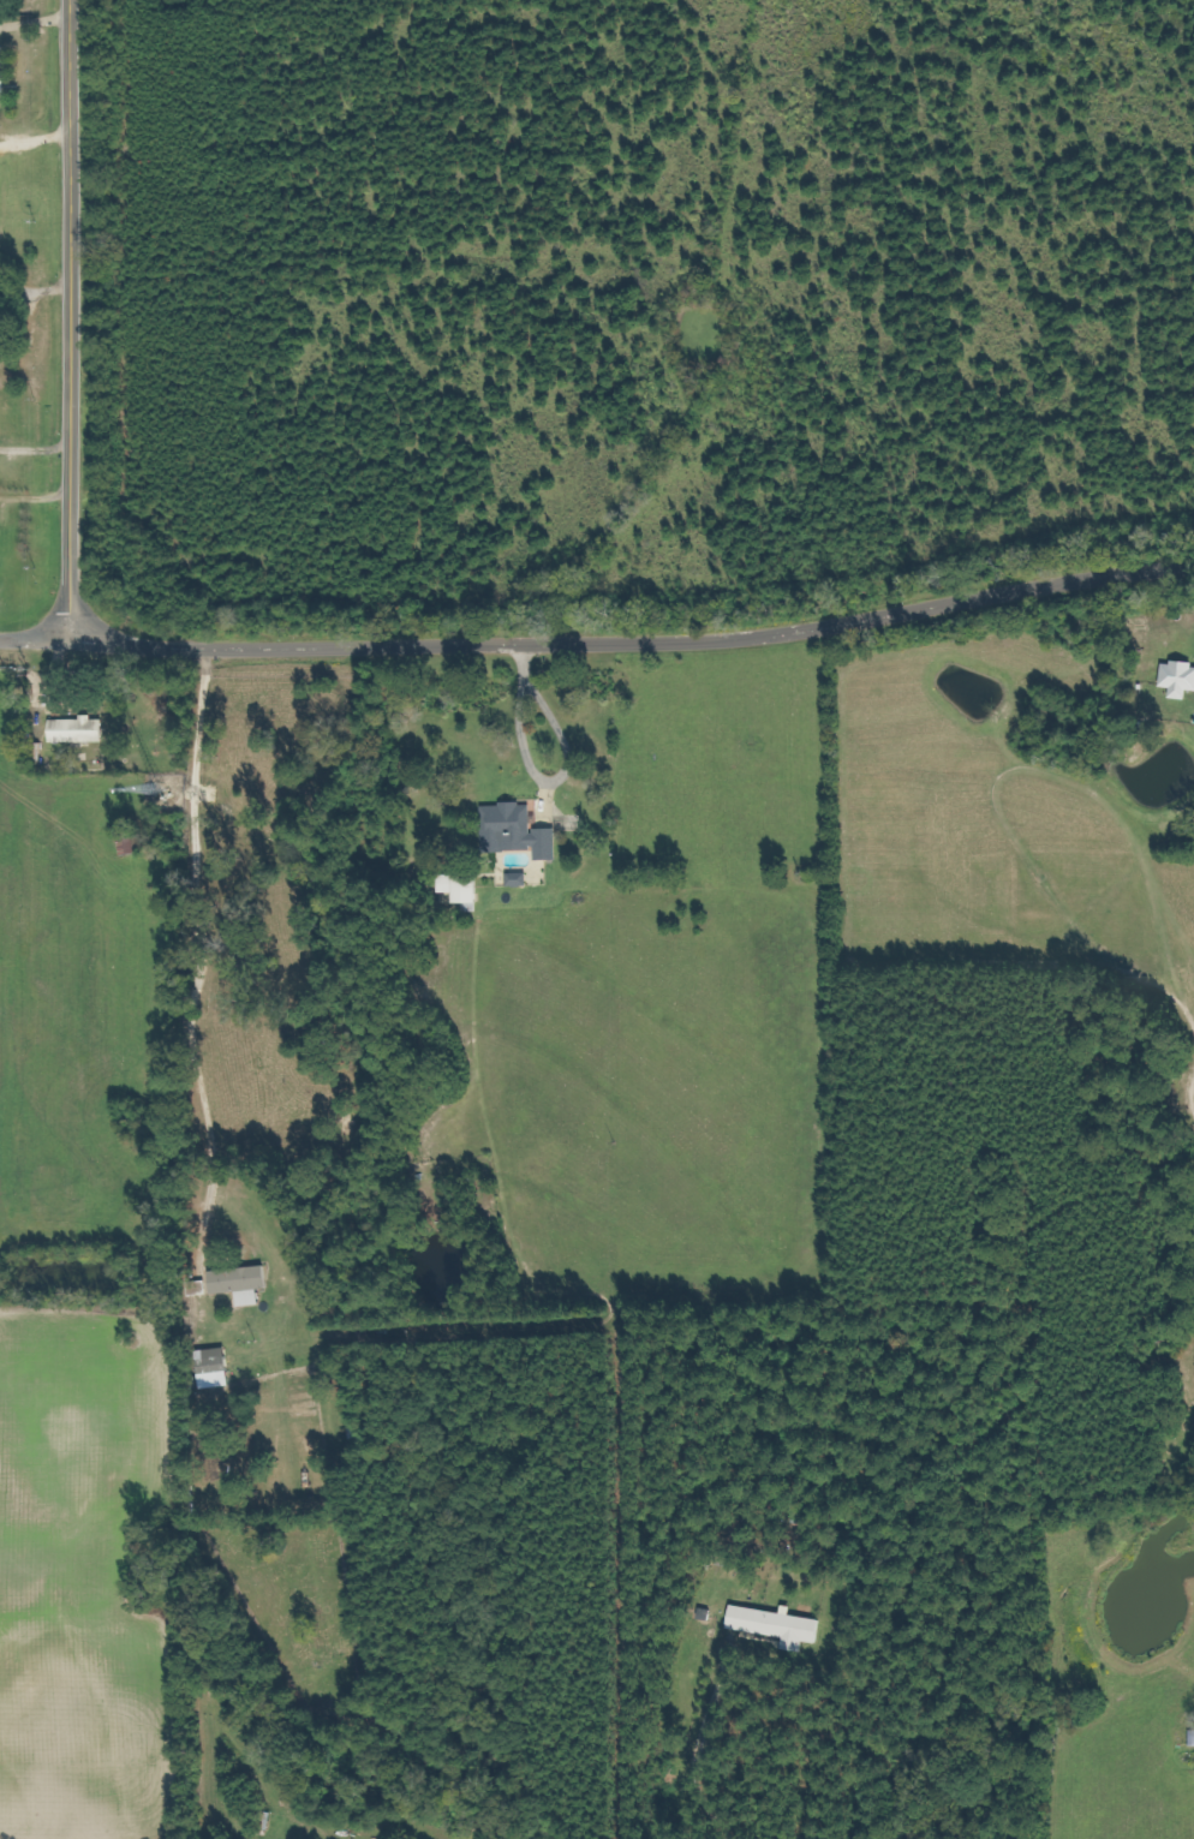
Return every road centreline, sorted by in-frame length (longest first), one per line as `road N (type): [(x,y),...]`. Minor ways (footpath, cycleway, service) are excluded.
road 1 (residential): [(1193,566),(706,641),(238,649),(67,640)]
road 2 (residential): [(67,640),(66,0)]

